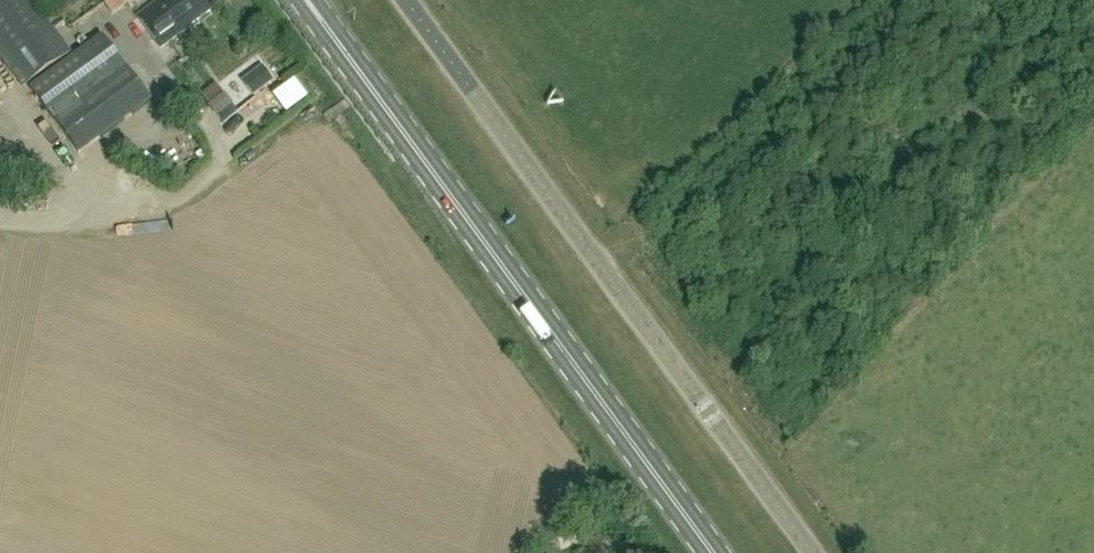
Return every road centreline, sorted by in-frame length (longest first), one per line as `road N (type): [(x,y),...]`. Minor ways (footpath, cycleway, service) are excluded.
road 1 (primary): [(716,552),(308,0)]
road 2 (unclassified): [(813,552),(405,0)]

